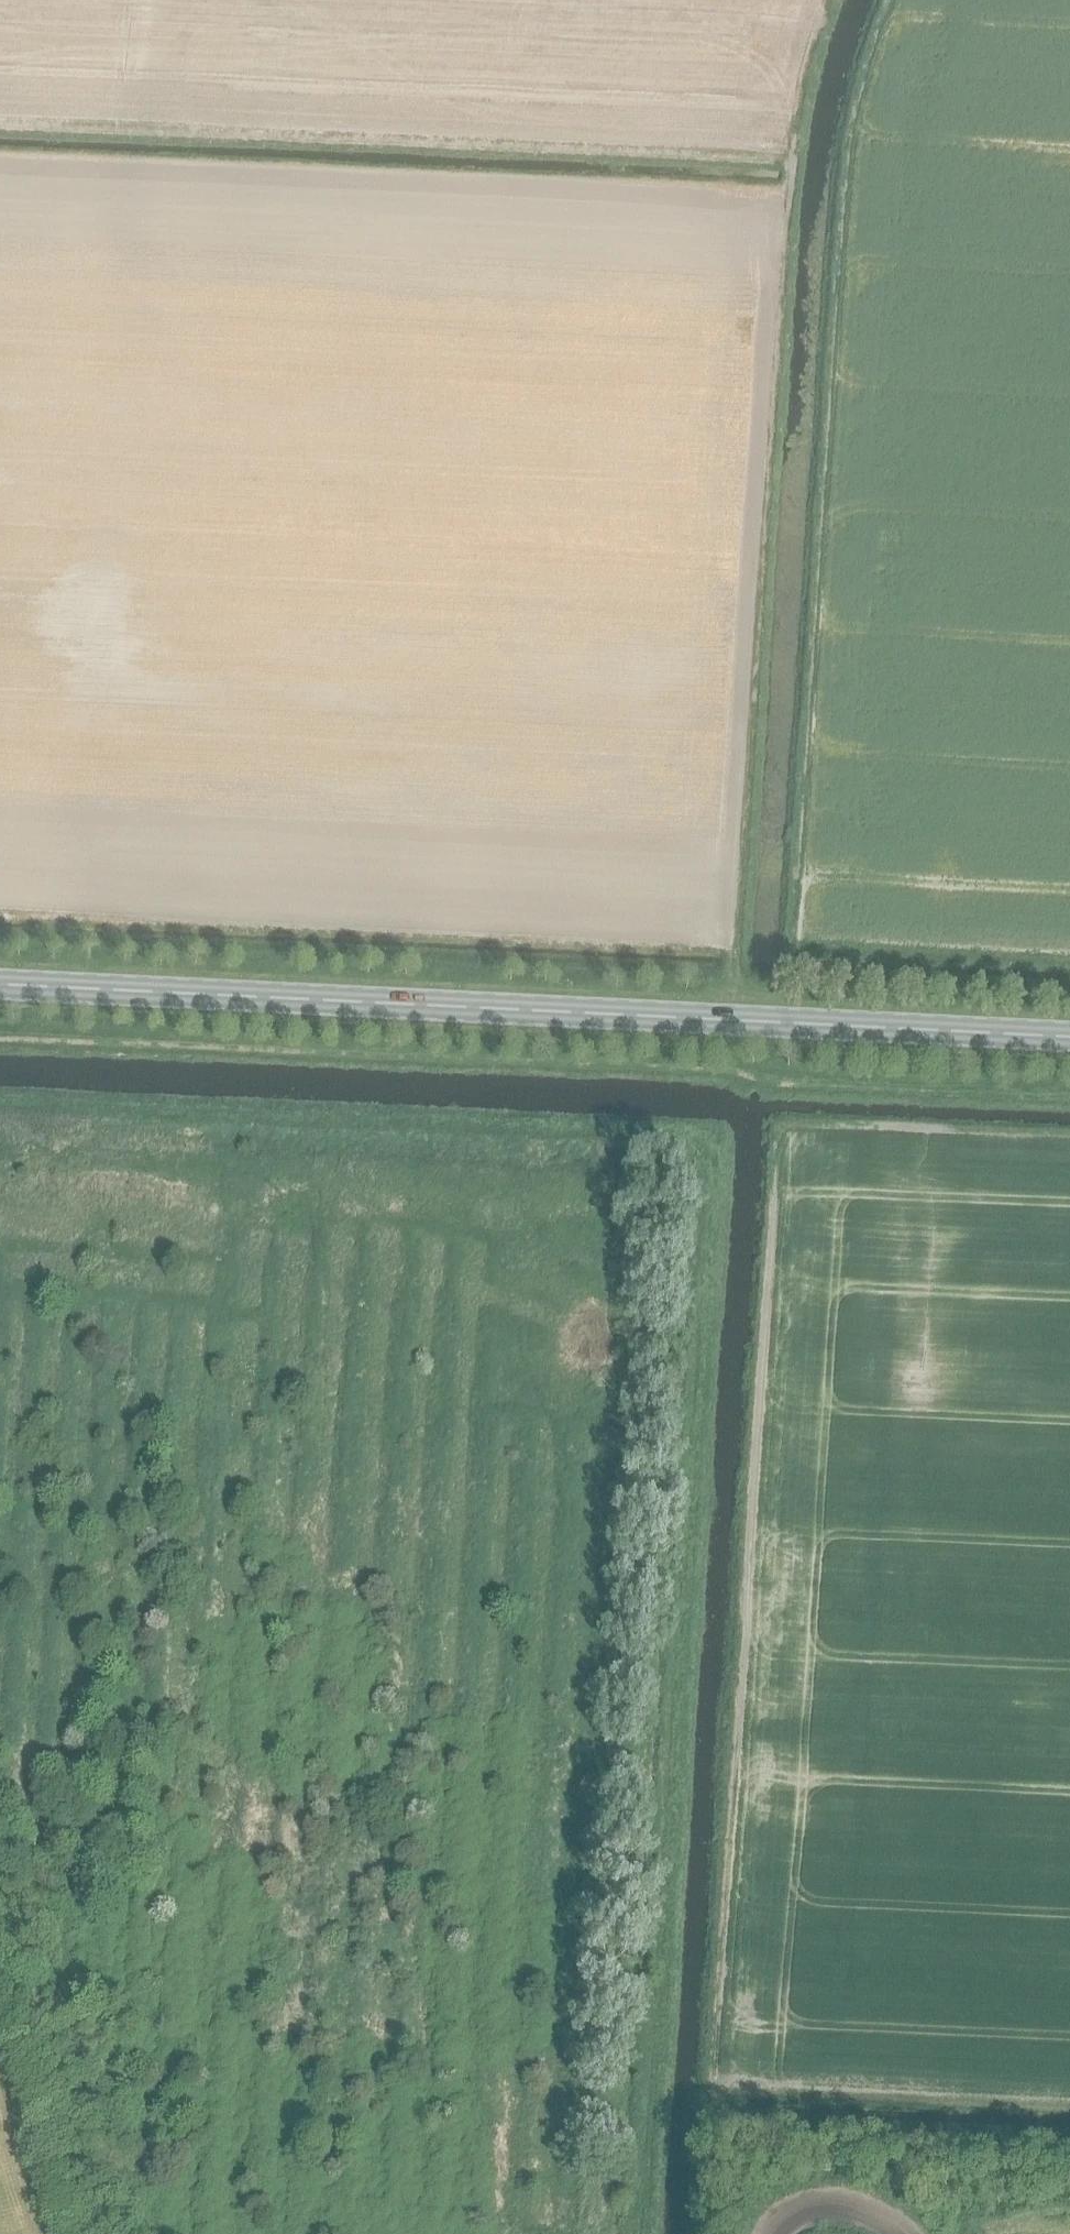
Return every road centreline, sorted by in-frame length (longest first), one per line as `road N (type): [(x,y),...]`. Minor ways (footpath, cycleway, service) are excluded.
road 1 (primary): [(1069,1037),(0,985)]

